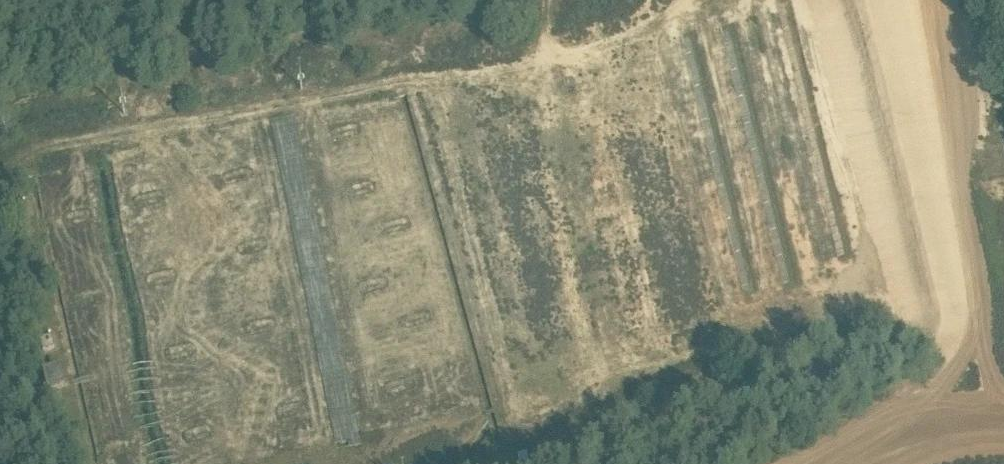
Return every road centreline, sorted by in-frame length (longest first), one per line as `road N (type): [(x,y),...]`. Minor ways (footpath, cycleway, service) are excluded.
road 1 (track): [(894,440),(968,352),(982,322),(930,0)]
road 2 (track): [(853,463),(894,440),(1003,419)]

